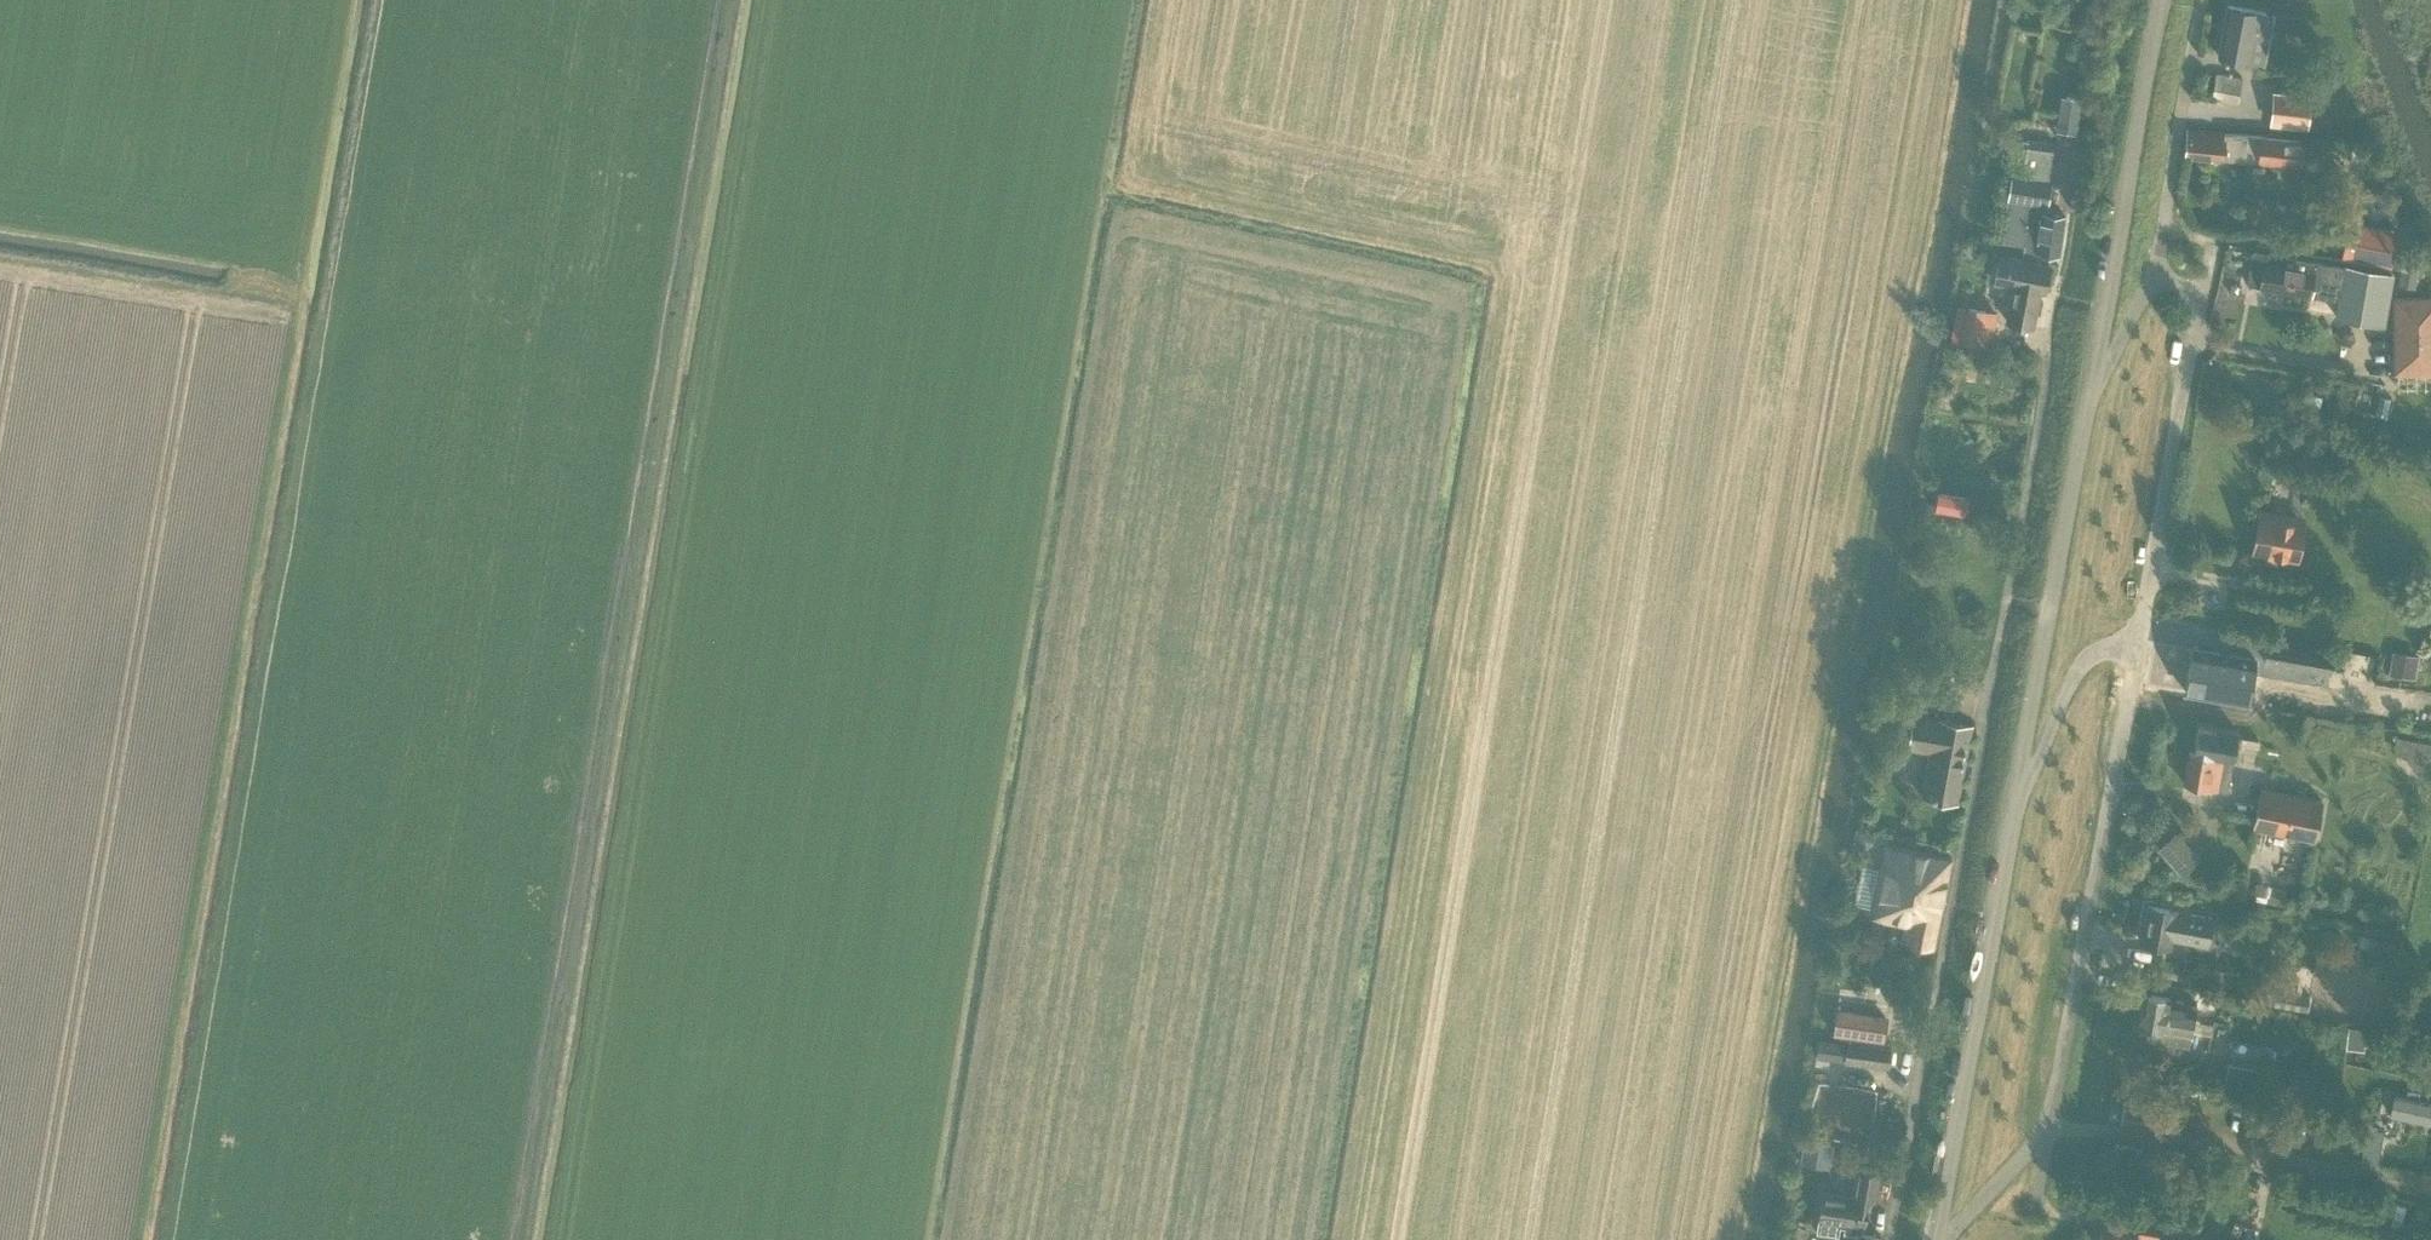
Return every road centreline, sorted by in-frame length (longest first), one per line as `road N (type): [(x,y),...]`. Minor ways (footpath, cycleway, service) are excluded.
road 1 (unclassified): [(1940,1235),(1953,1231),(2050,1129),(2139,642)]
road 2 (unclassified): [(1940,1235),(2018,784)]
road 3 (unclassified): [(2018,784),(2091,392)]
road 4 (unclassified): [(2091,392),(2160,0)]
road 5 (unclassified): [(2139,642),(2195,305),(2157,271)]
road 6 (residential): [(2157,271),(2202,0)]
road 7 (unclassified): [(2018,784),(2088,658),(2139,642)]
road 8 (unclassified): [(2157,271),(2091,392)]

